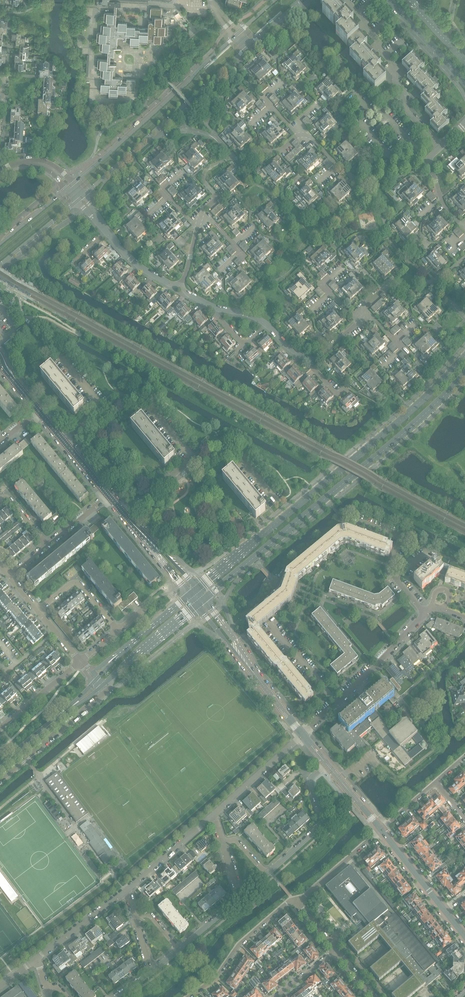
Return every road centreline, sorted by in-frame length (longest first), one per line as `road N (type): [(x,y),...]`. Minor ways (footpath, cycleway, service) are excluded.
road 1 (secondary): [(464,356),(394,425),(196,586)]
road 2 (secondary): [(205,600),(464,374)]
road 3 (secondary): [(83,195),(245,49)]
road 4 (secondary): [(234,38),(73,183)]
road 5 (residential): [(440,147),(408,112),(391,61),(345,0)]
road 6 (residential): [(181,286),(216,308),(260,319),(311,359)]
road 7 (residential): [(189,996),(293,899)]
road 8 (residential): [(267,874),(321,822),(311,782),(327,764)]
road 9 (secondary): [(102,686),(198,606)]
road 10 (secondary): [(188,593),(97,678)]
road 11 (residential): [(338,703),(425,614)]
road 12 (residential): [(364,308),(392,283),(414,293),(464,257)]
road 13 (residential): [(213,815),(303,735)]

